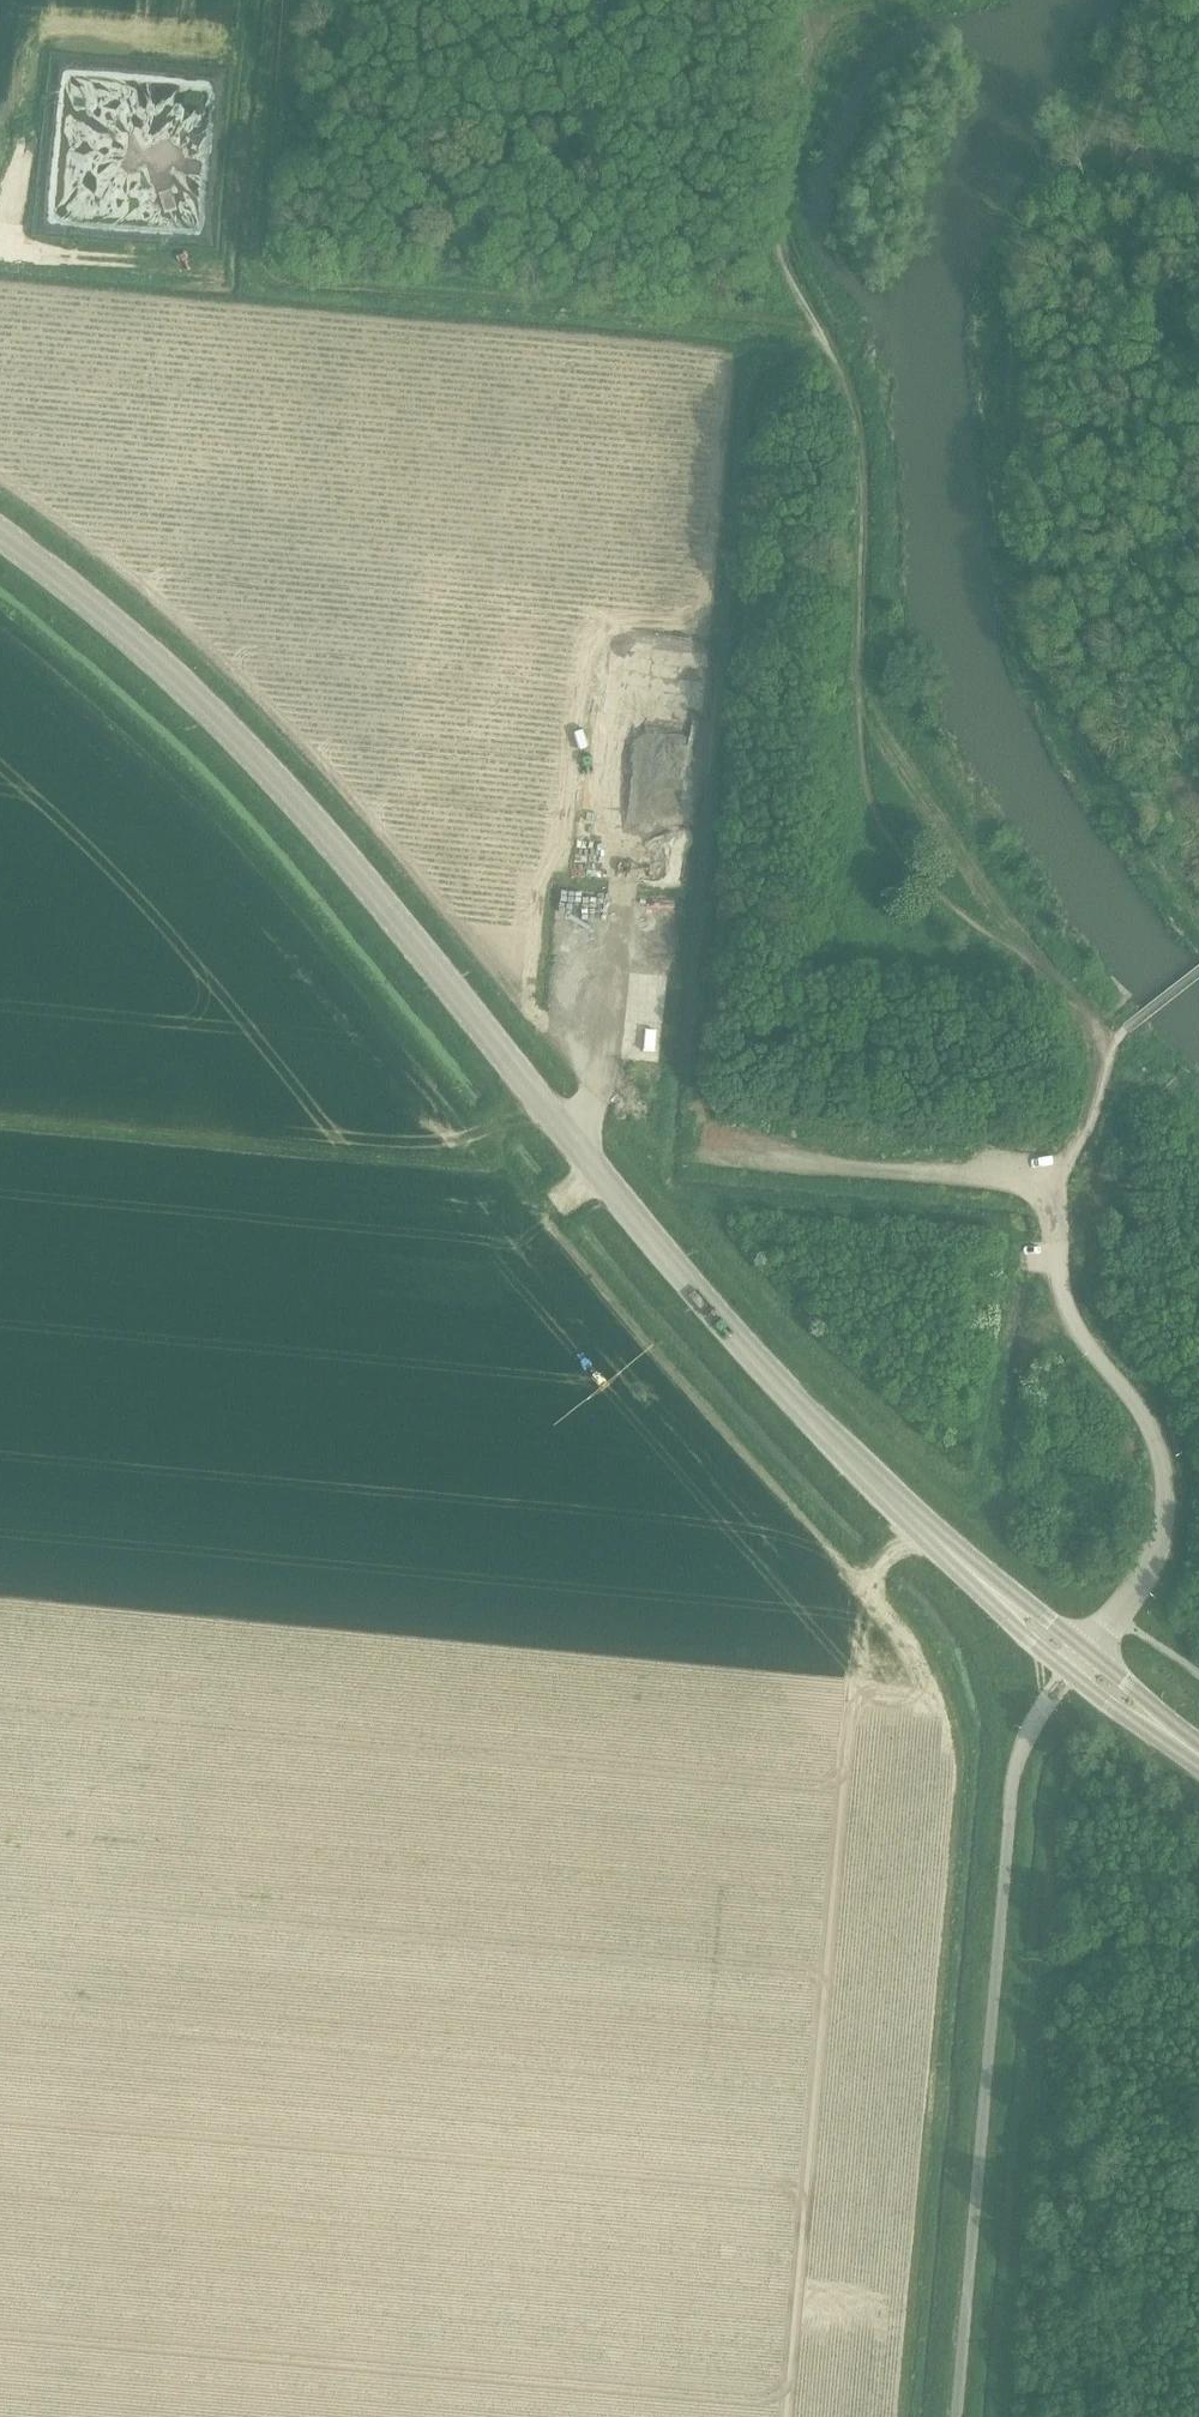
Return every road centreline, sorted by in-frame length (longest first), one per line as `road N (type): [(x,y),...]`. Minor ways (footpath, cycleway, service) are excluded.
road 1 (secondary): [(1080,1666),(804,1413),(675,1267),(298,798),(148,651),(0,536)]
road 2 (track): [(1115,1045),(924,767),(857,647),(860,451),(851,397),(776,244),(772,191),(797,66),(787,0)]
road 3 (track): [(0,252),(258,274),(281,0)]
road 4 (unclassified): [(1080,1666),(1142,1571),(1162,1507),(1158,1458),(1137,1408),(1063,1311),(1052,1279),(1059,1191)]
road 5 (track): [(1198,906),(1084,745),(1032,626),(1026,570)]
road 6 (secondary): [(1198,1755),(1080,1666)]

